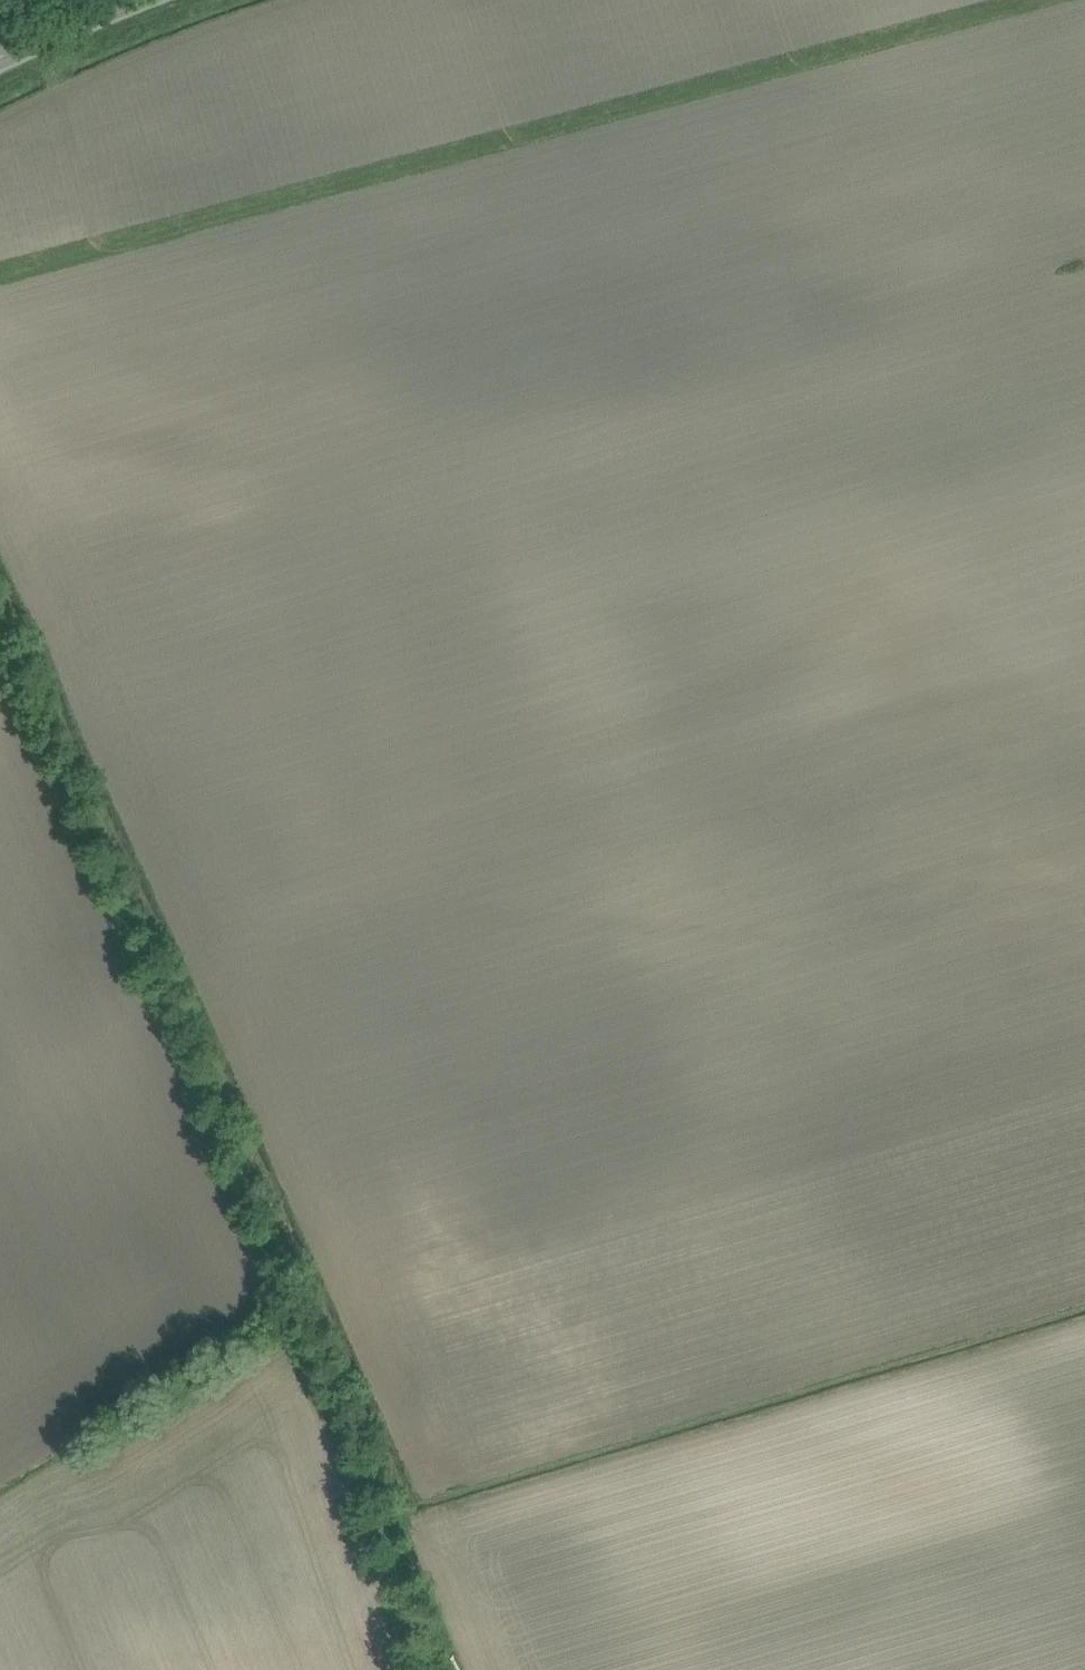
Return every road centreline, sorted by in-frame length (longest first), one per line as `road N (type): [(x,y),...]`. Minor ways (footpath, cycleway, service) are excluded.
road 1 (tertiary): [(0,58),(129,0)]

